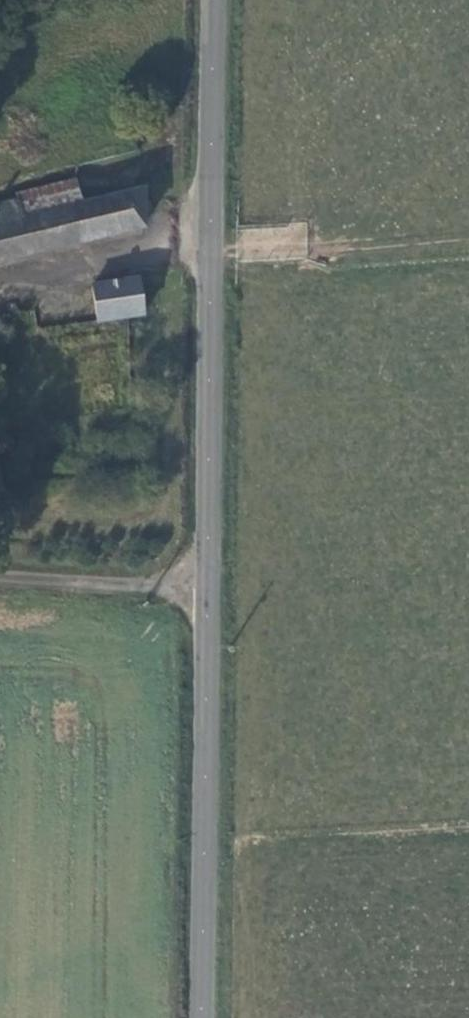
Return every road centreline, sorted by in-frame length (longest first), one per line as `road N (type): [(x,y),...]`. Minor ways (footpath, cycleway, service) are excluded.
road 1 (tertiary): [(207,595),(214,0)]
road 2 (tertiary): [(201,1017),(207,595)]
road 3 (unclassified): [(207,595),(0,582)]

